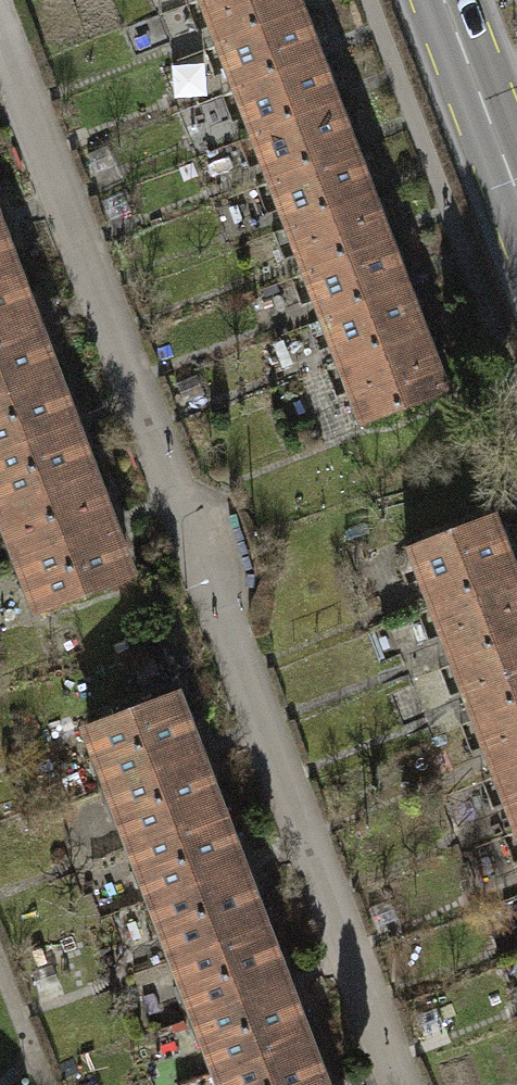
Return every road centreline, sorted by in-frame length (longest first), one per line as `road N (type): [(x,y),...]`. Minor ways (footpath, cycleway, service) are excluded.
road 1 (residential): [(393,1084),(0,53)]
road 2 (secondary): [(443,0),(516,194)]

